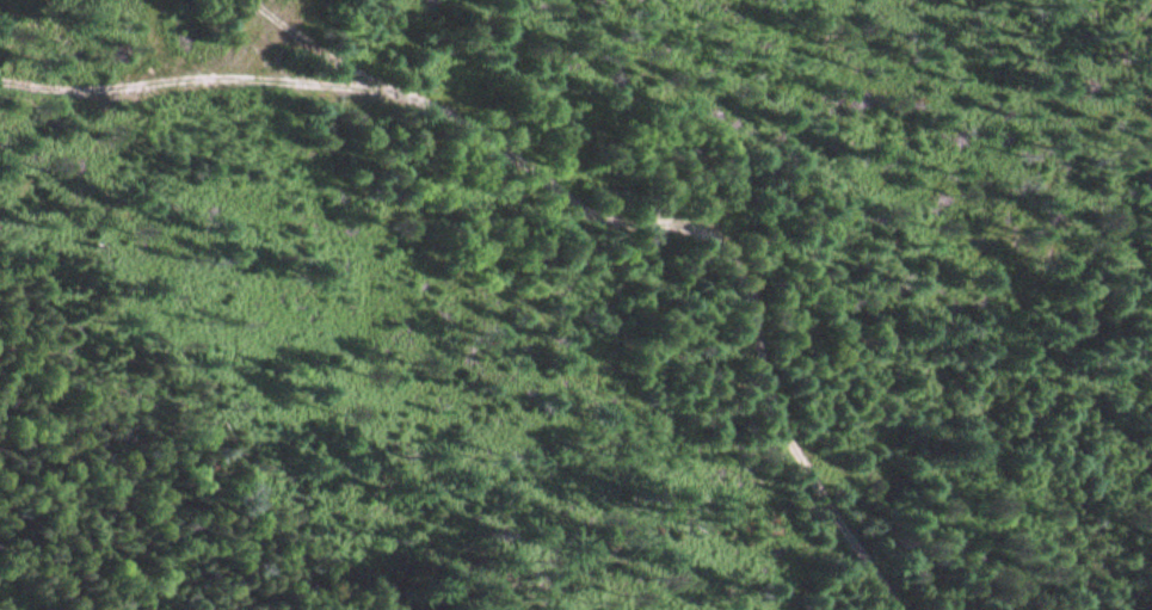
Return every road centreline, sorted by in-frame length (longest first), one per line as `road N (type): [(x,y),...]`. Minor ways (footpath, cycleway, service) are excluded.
road 1 (track): [(886,609),(796,481),(781,436),(777,357),(759,302),(732,261),(617,227),(467,124),(395,105),(0,83)]

